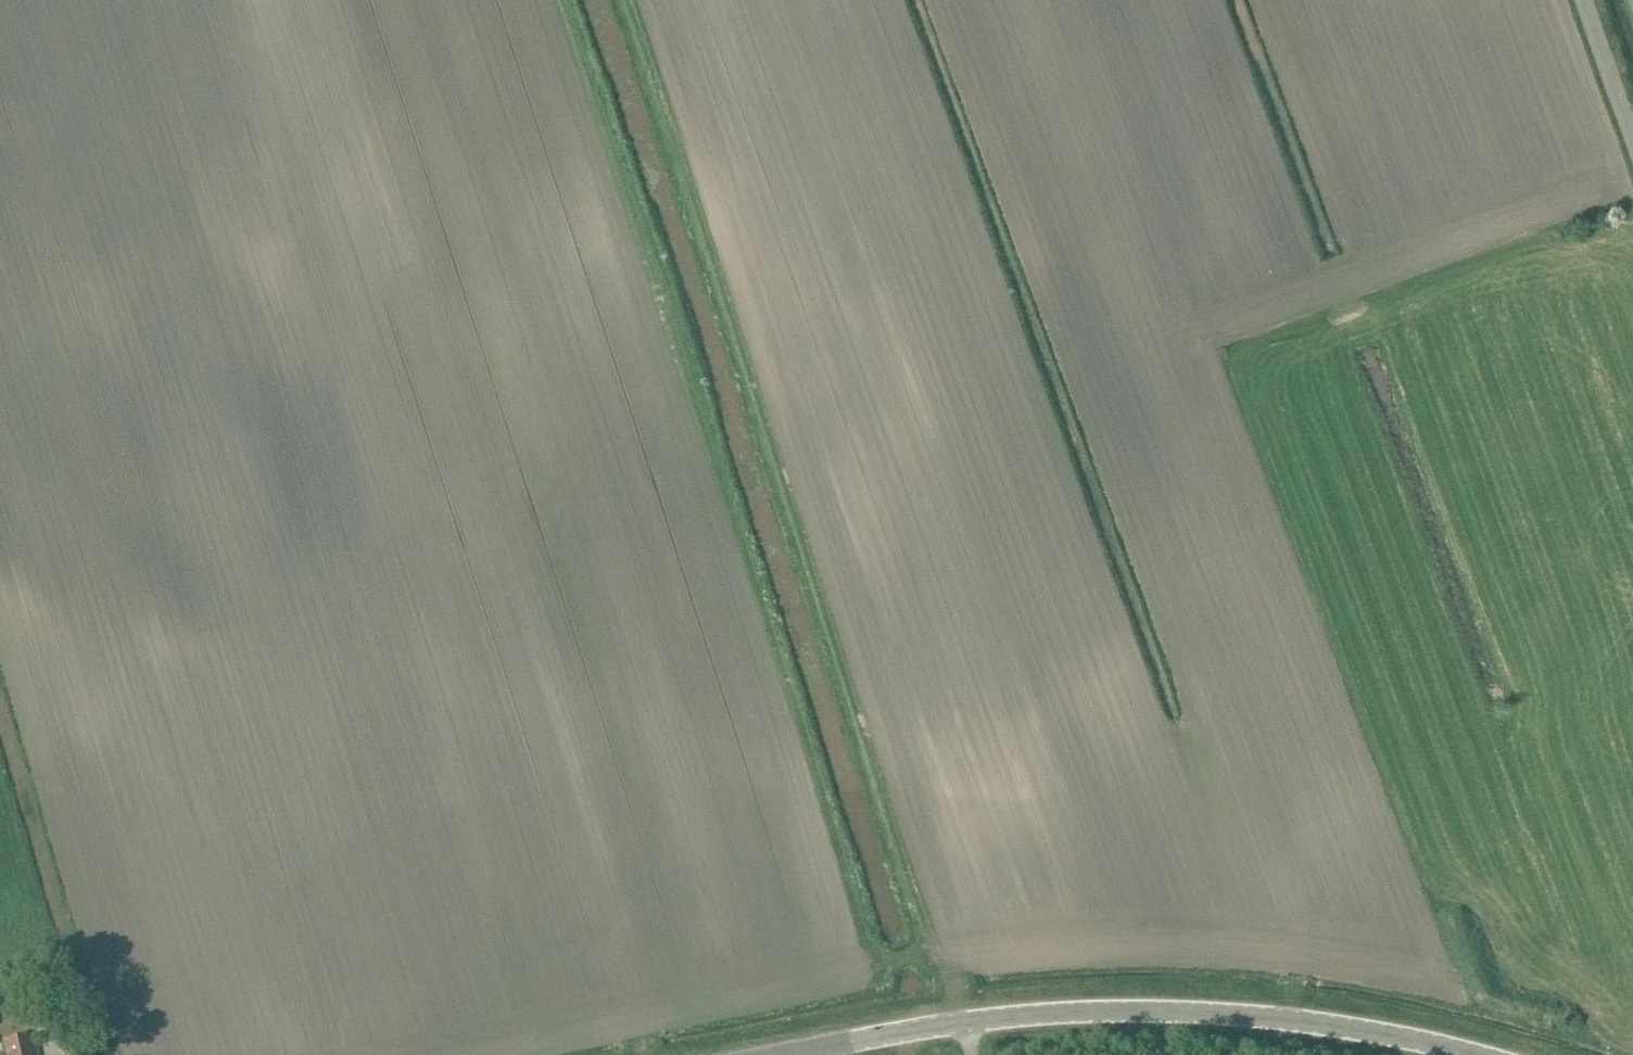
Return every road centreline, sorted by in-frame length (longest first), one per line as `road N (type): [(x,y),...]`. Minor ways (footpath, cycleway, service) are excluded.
road 1 (unclassified): [(776,1054),(1079,1012),(1268,1020),(1368,1031),(1468,1054)]
road 2 (track): [(1632,150),(1580,0)]

